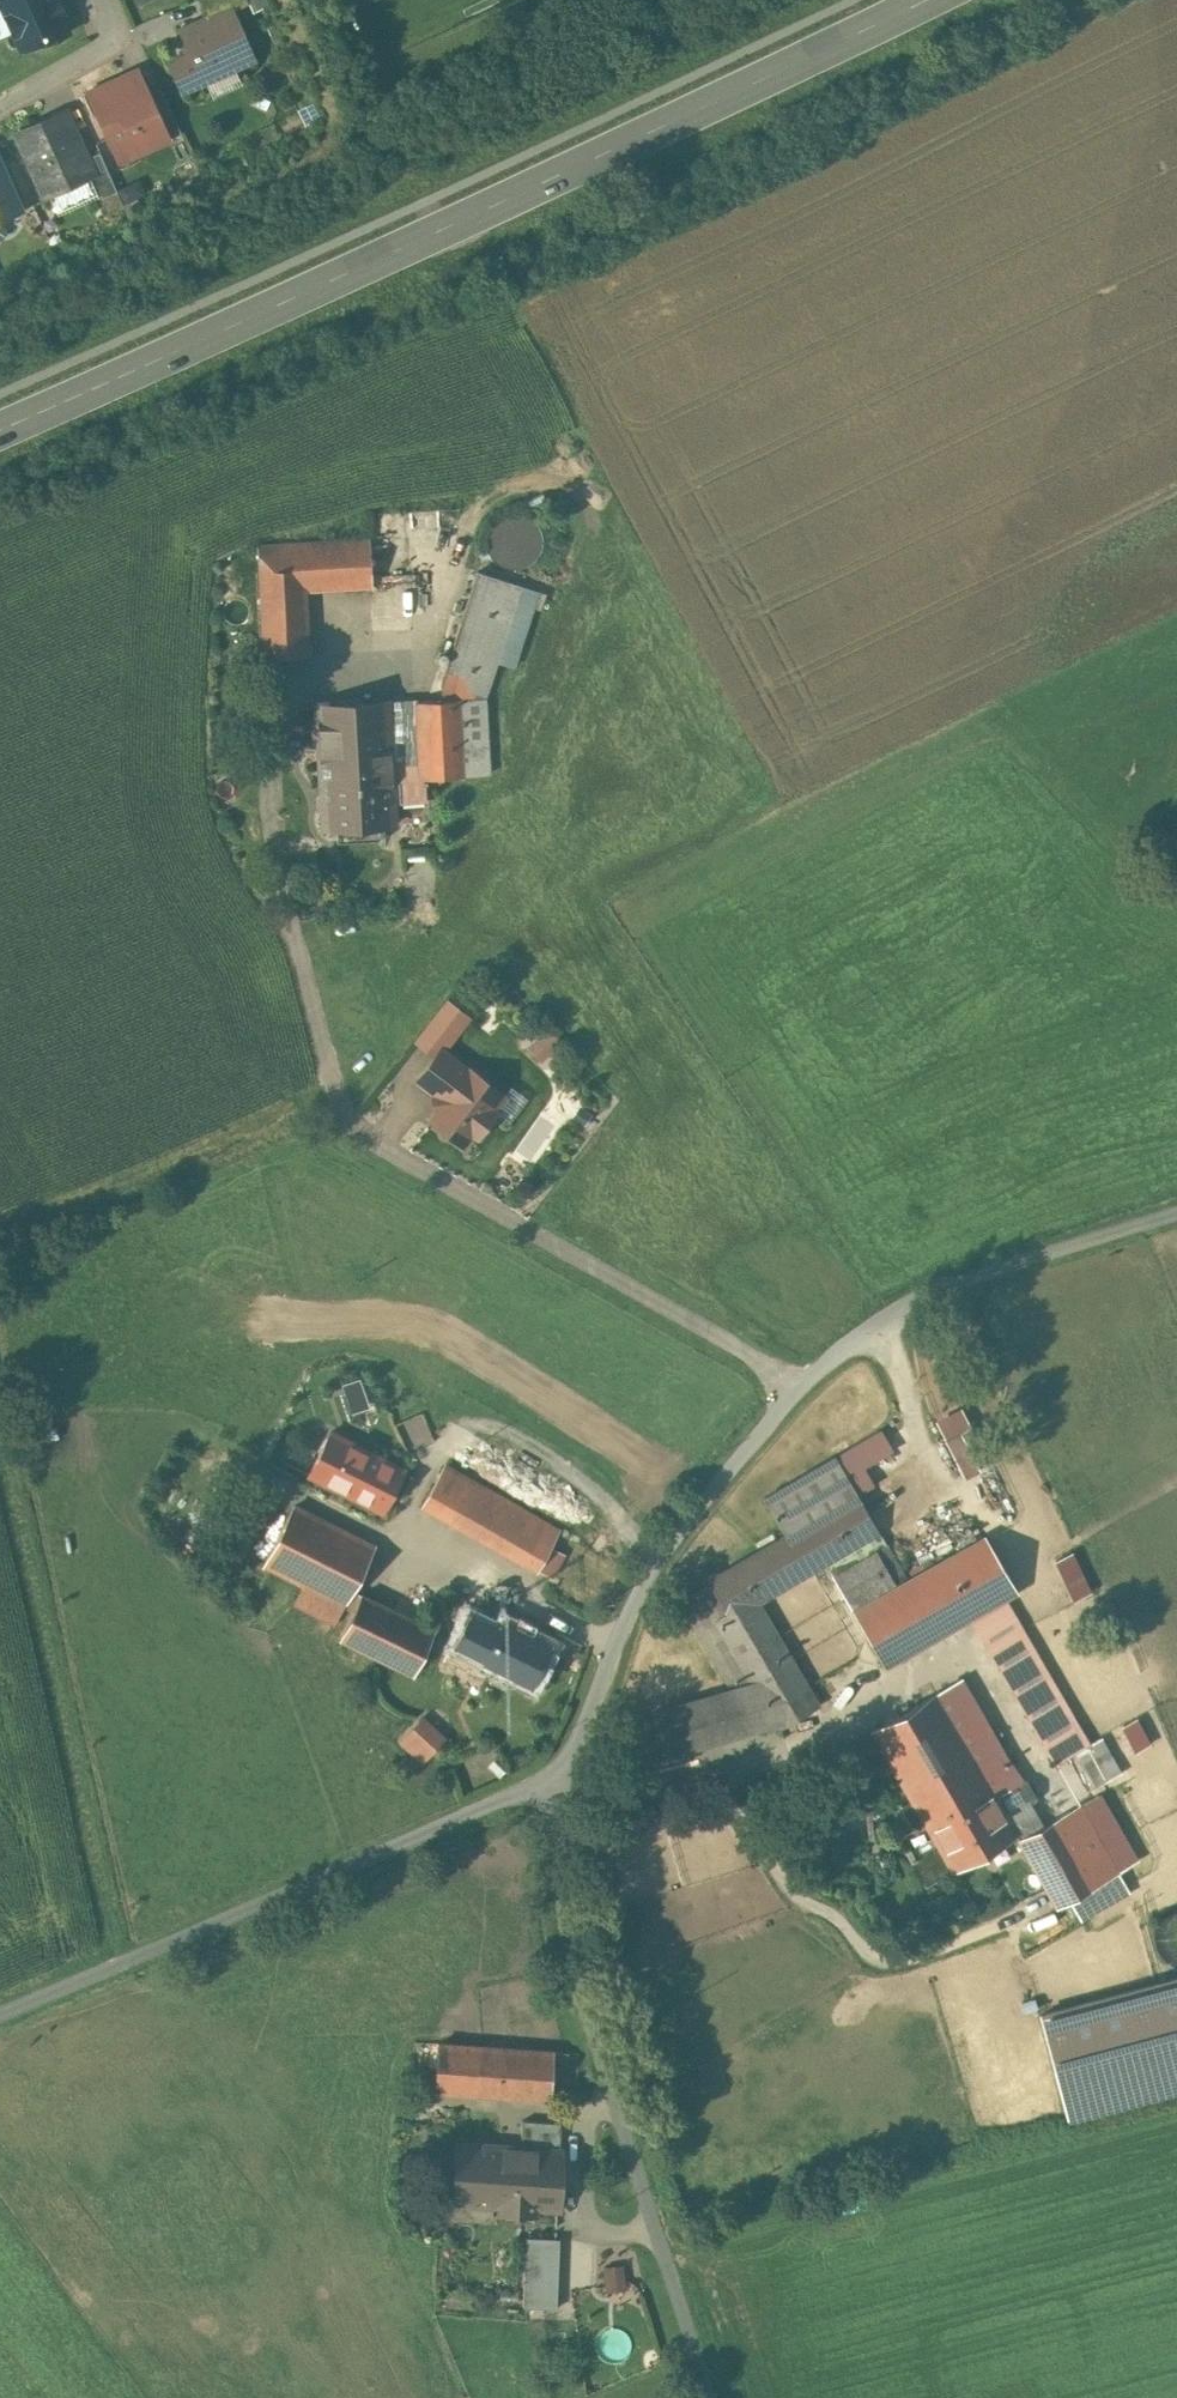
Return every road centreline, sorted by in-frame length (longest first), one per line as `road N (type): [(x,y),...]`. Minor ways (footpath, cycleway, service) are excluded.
road 1 (secondary): [(0,429),(925,0)]
road 2 (unclassified): [(564,1786),(652,1570),(799,1388),(922,1296),(1176,1213)]
road 3 (unclassified): [(709,2397),(568,1941),(559,1877),(564,1786)]
road 4 (unclassified): [(564,1786),(475,1814),(0,2016)]
road 5 (residential): [(0,106),(118,39),(101,0)]

